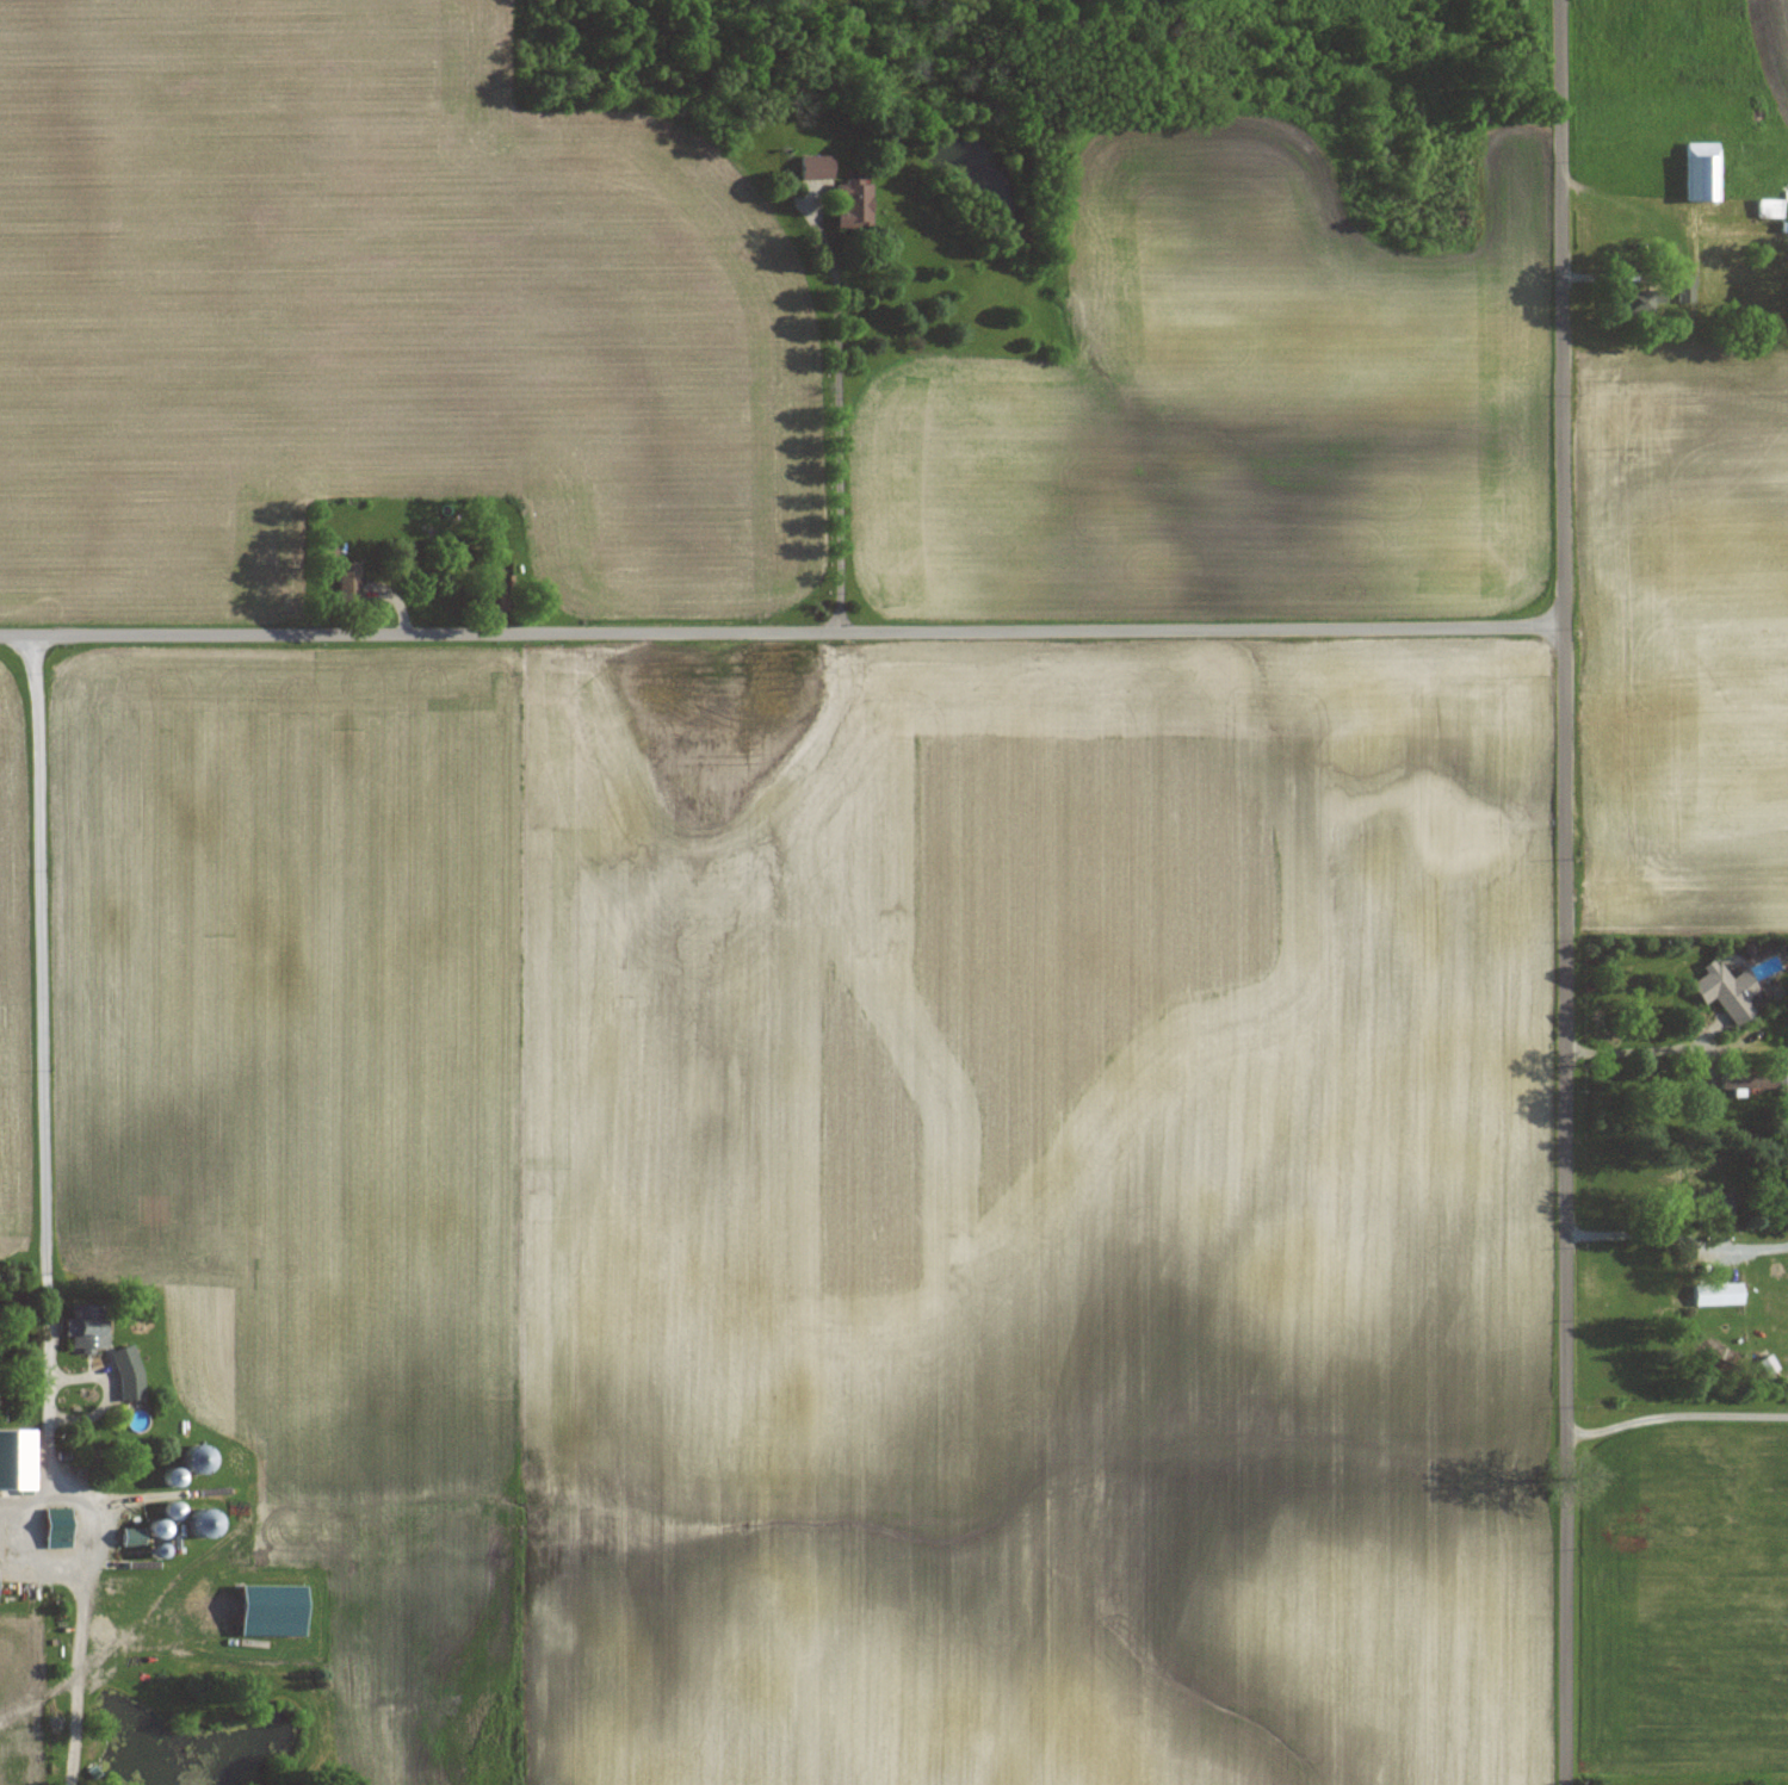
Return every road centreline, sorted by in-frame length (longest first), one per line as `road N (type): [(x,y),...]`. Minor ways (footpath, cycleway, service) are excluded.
road 1 (residential): [(1562,0),(1565,1784)]
road 2 (tertiary): [(1565,626),(0,635)]

